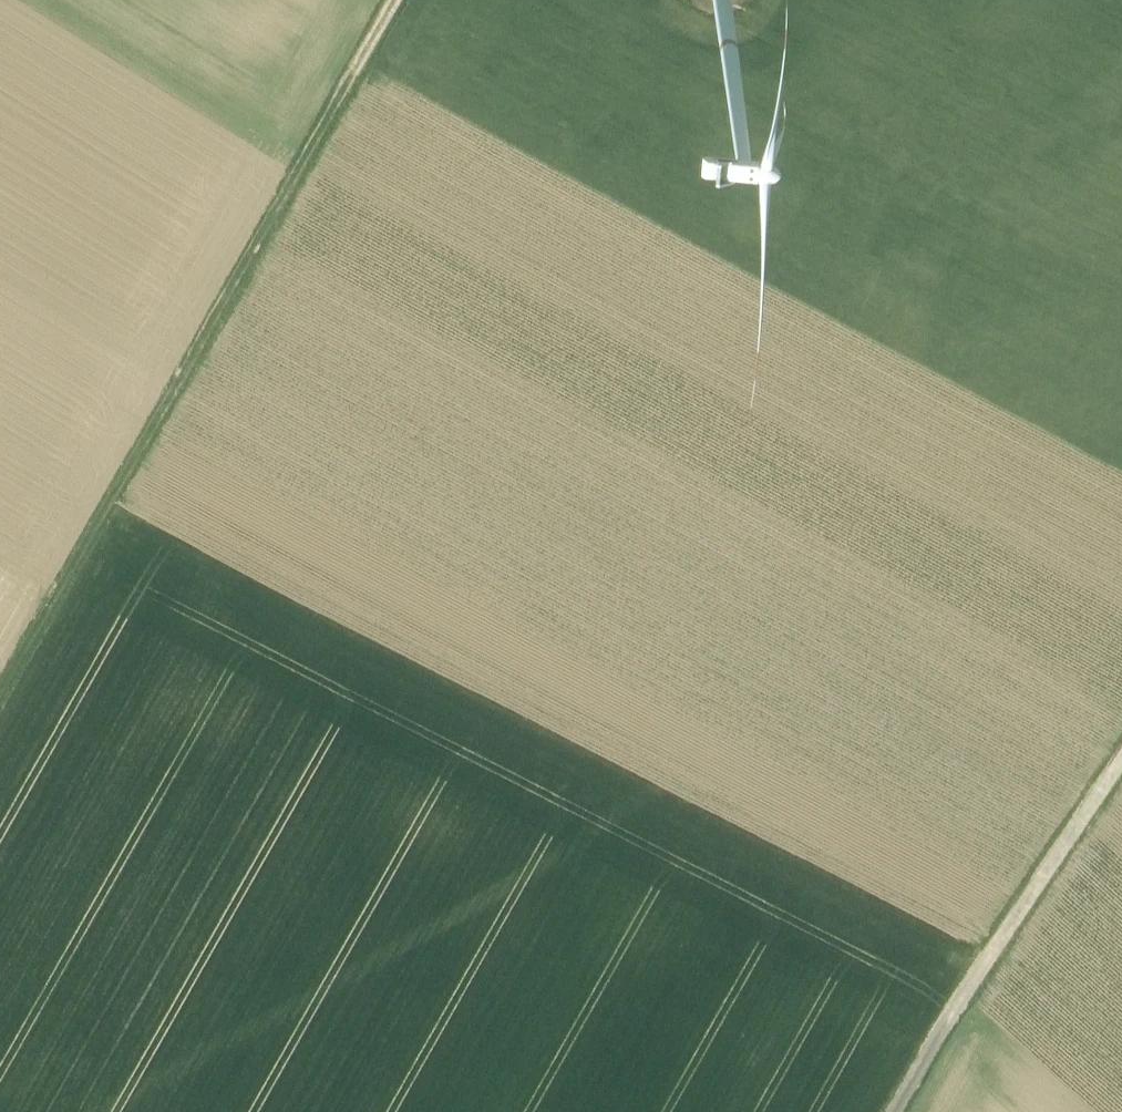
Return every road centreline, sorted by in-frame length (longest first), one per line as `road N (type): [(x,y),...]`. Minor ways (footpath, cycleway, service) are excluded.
road 1 (track): [(399,0),(0,703)]
road 2 (track): [(901,1111),(1121,767)]

